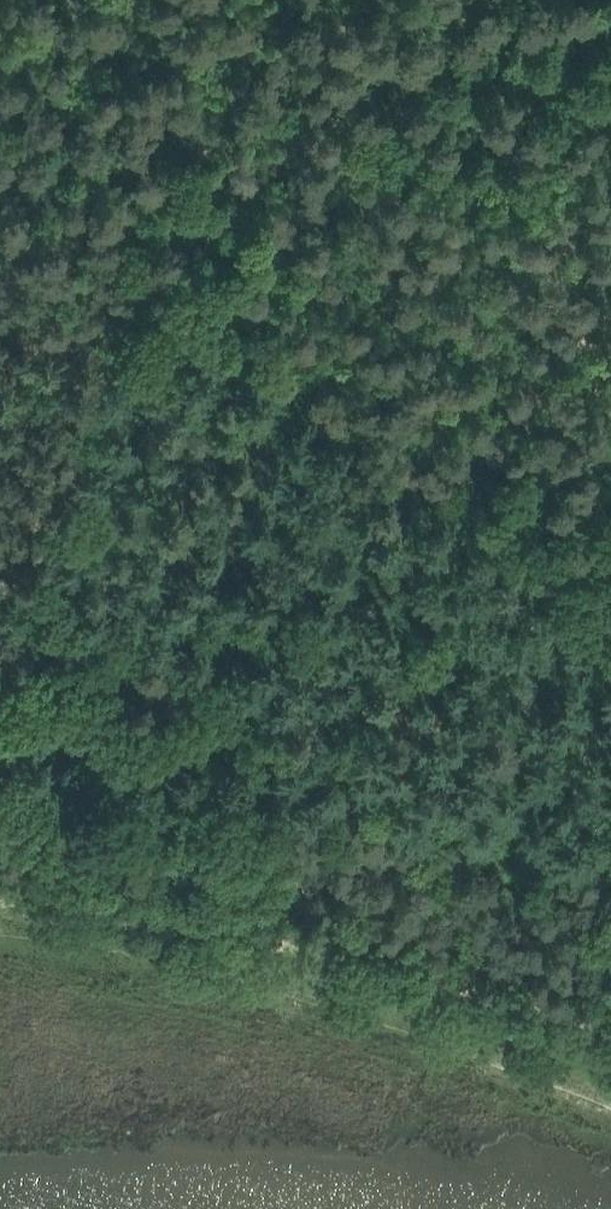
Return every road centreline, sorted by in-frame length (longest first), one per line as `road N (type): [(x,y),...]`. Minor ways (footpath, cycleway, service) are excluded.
road 1 (track): [(610,1042),(420,976),(168,917),(0,889)]
road 2 (track): [(121,301),(305,375),(443,502),(610,618)]
road 3 (track): [(610,41),(473,146),(301,228),(121,301)]
road 4 (track): [(121,301),(77,522),(0,711)]
road 5 (track): [(121,301),(0,236)]

